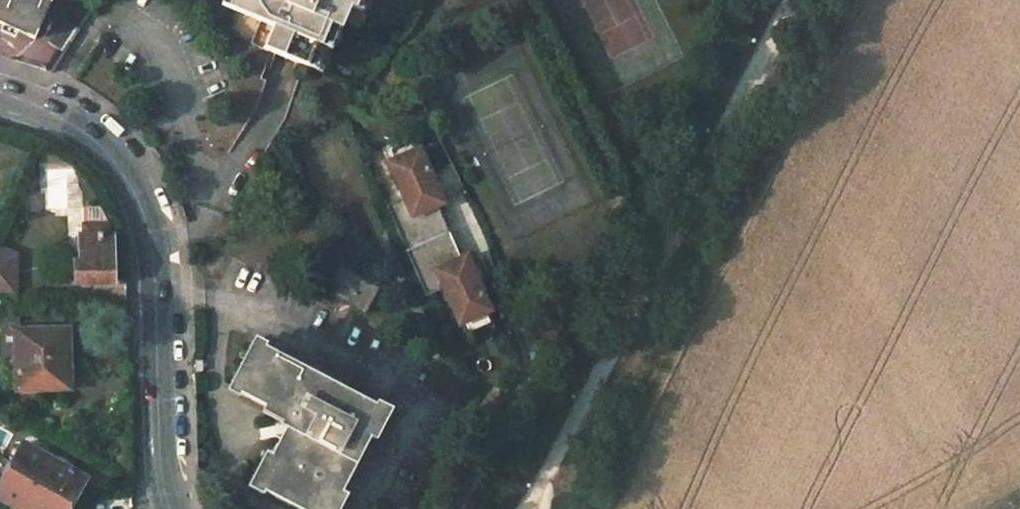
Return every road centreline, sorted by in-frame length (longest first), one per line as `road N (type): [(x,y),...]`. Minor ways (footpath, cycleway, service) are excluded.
road 1 (residential): [(171,508),(158,459),(148,224),(107,150),(74,123),(0,91)]

